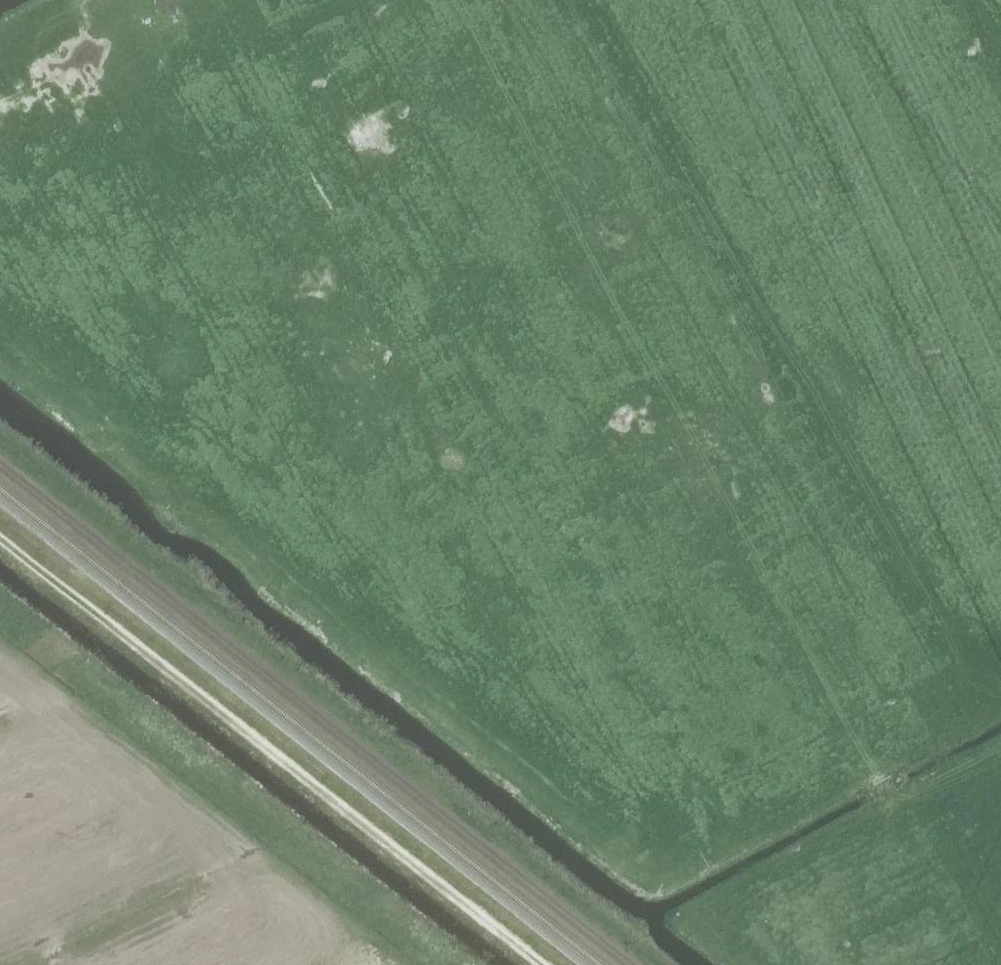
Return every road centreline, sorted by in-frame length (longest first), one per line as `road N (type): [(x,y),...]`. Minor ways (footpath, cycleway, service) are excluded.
road 1 (track): [(541,964),(0,540)]

